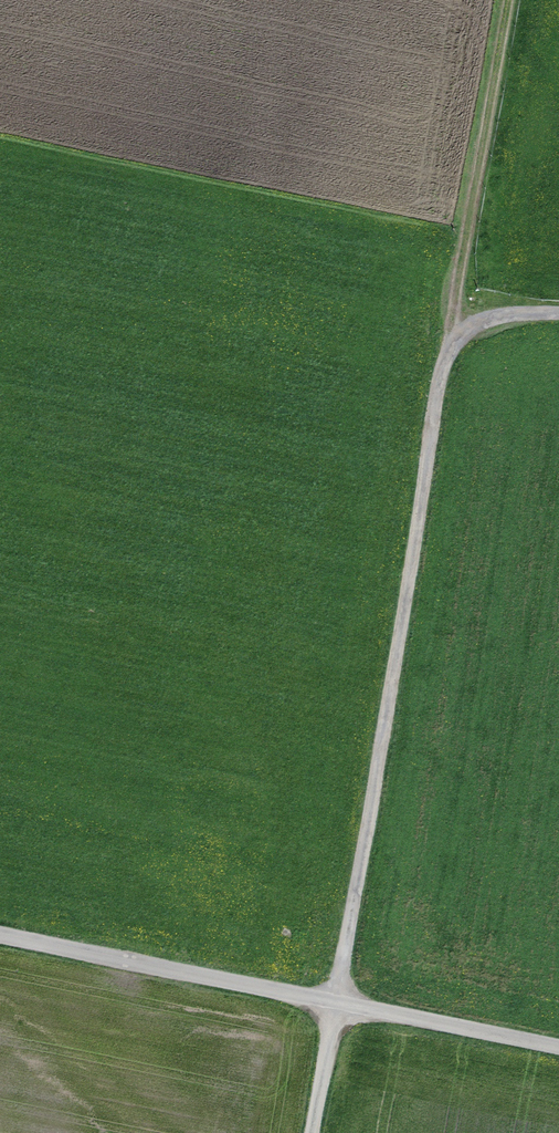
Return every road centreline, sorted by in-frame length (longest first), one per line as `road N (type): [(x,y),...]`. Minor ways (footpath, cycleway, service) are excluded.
road 1 (track): [(558,314),(478,323),(461,338),(437,385),(314,1132)]
road 2 (unclassified): [(0,935),(558,1047)]
road 3 (track): [(510,0),(446,359)]

